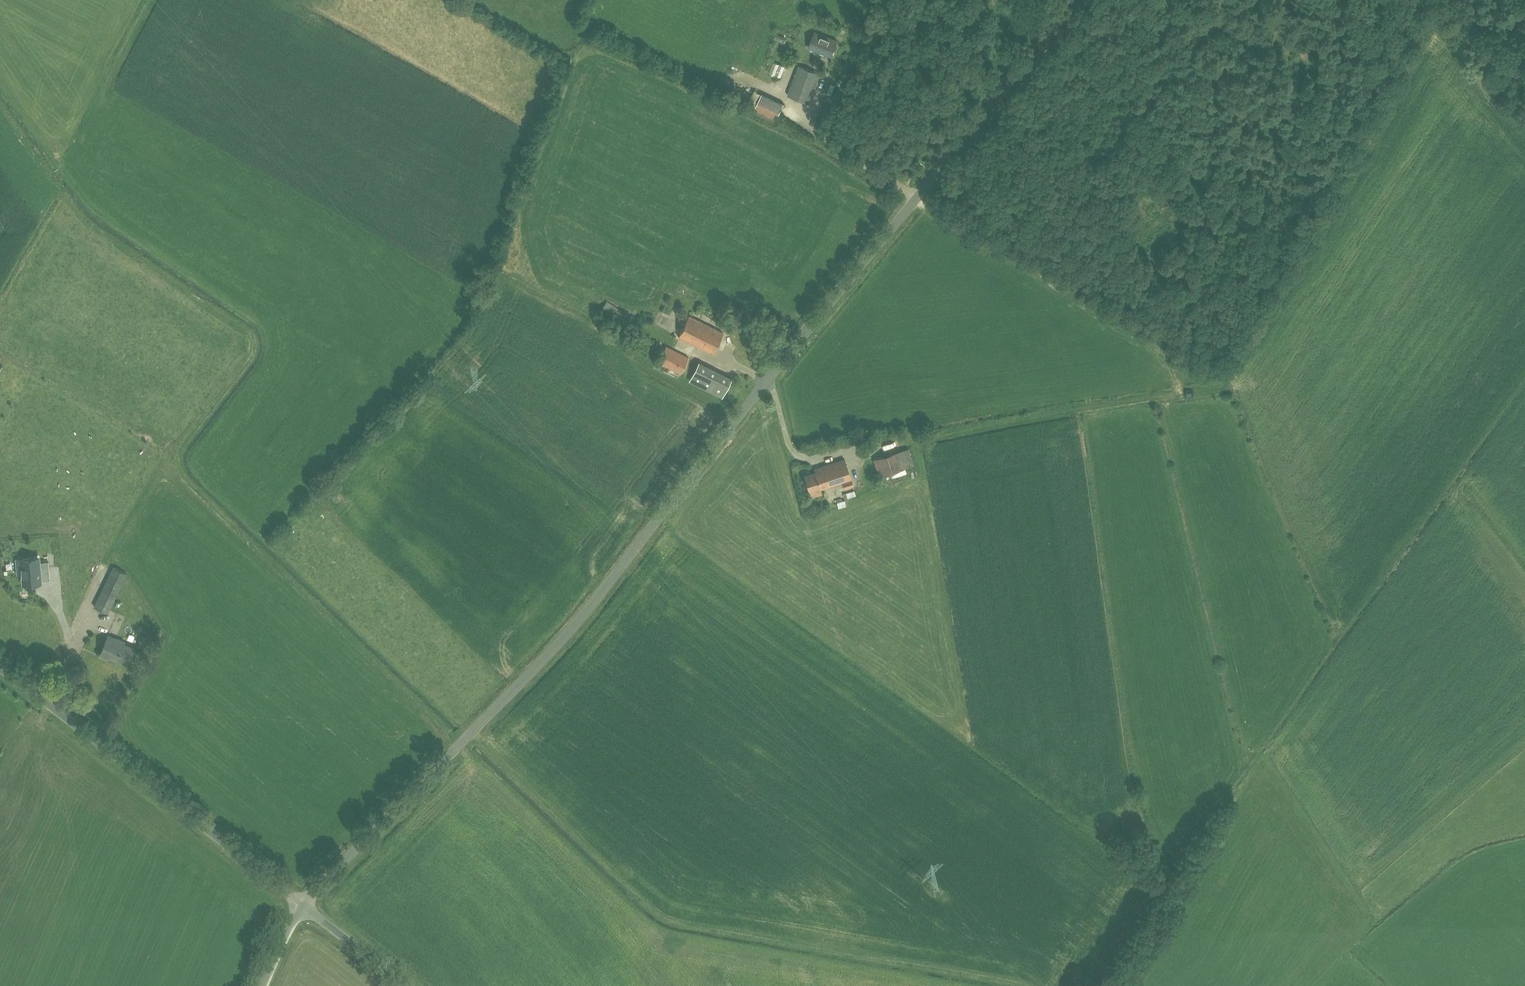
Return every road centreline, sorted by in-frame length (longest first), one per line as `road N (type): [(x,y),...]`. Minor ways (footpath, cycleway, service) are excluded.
road 1 (unclassified): [(303,906),(563,640),(1080,0)]
road 2 (unclassified): [(303,906),(0,669)]
road 3 (unclassified): [(404,985),(303,906)]

